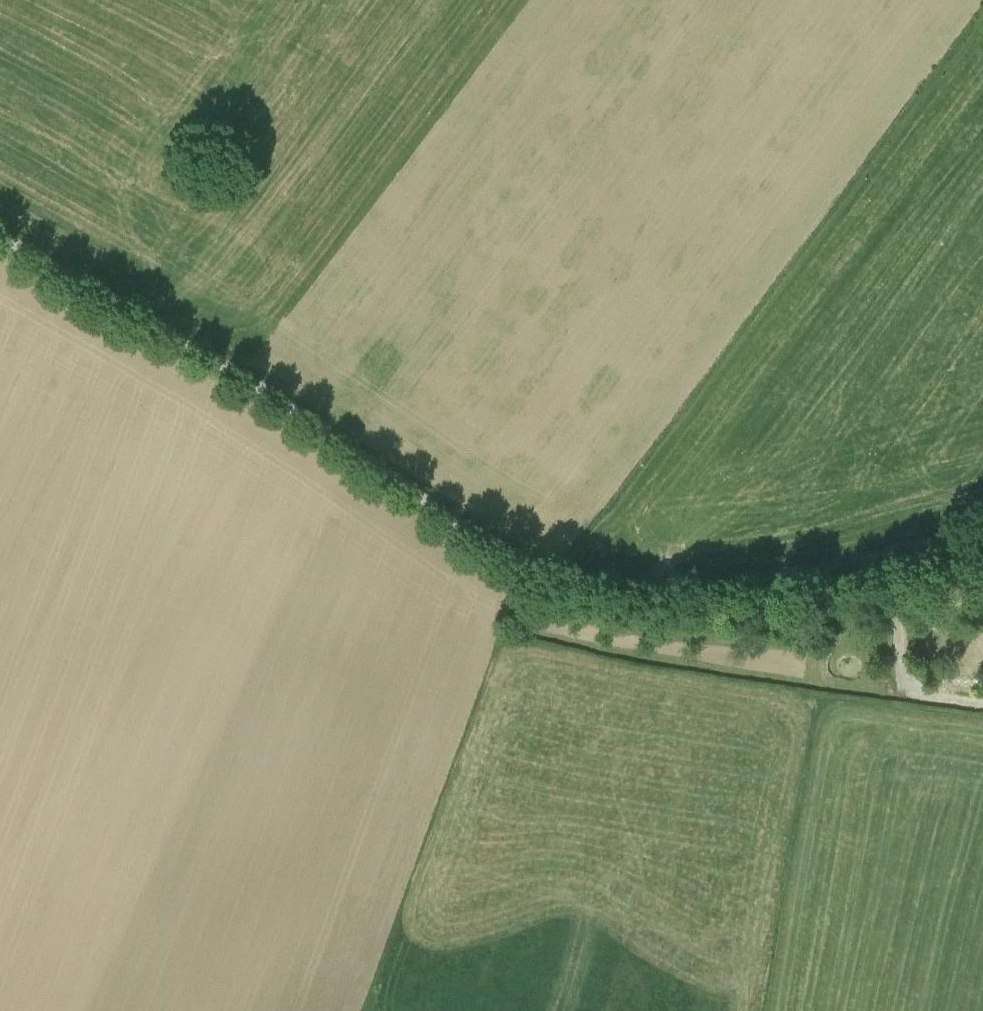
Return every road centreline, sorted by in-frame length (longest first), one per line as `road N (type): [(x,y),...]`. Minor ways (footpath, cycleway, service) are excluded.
road 1 (track): [(559,573),(474,536),(260,389),(0,238)]
road 2 (track): [(982,548),(868,579),(781,590),(559,573)]

